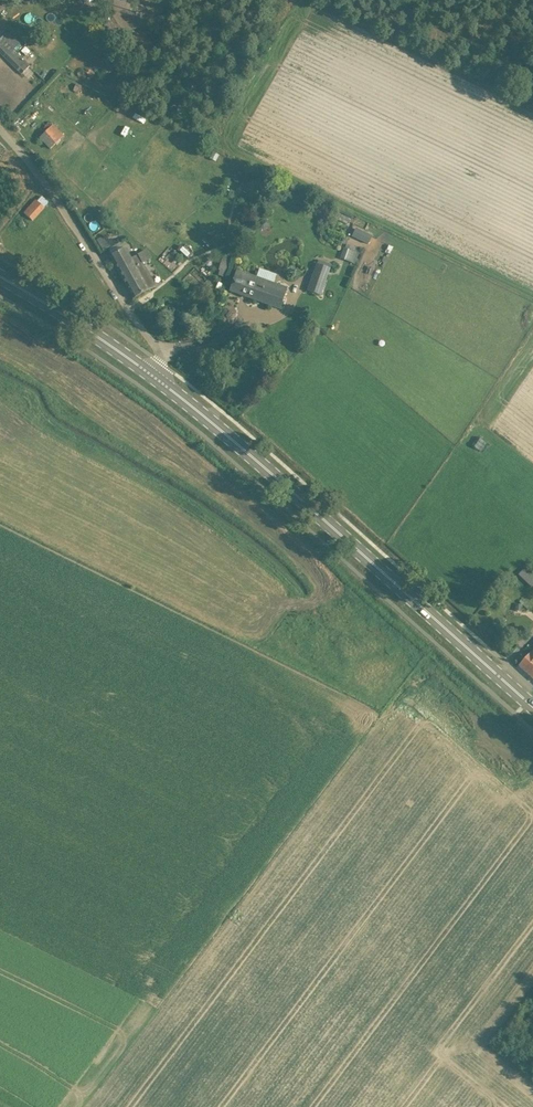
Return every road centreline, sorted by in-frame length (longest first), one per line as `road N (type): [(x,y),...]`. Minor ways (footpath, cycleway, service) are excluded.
road 1 (primary): [(532,705),(170,389)]
road 2 (unclassified): [(170,389),(158,352),(0,129)]
road 3 (primary): [(170,389),(0,278)]

